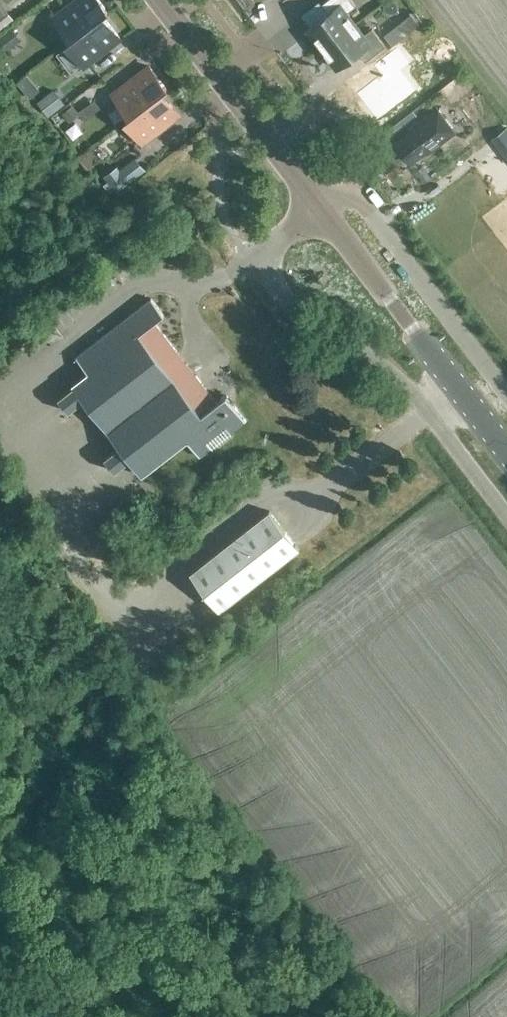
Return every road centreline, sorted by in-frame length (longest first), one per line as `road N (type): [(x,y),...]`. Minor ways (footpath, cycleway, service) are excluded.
road 1 (unclassified): [(506,516),(400,380),(296,311),(276,285),(258,253),(314,201)]
road 2 (unclassified): [(506,395),(357,197),(334,187),(314,201)]
road 3 (secondary): [(314,201),(159,0)]
road 4 (secondary): [(351,249),(389,322),(428,349)]
road 5 (secondary): [(506,452),(428,349)]
road 6 (secondary): [(428,349),(389,277),(351,249)]

